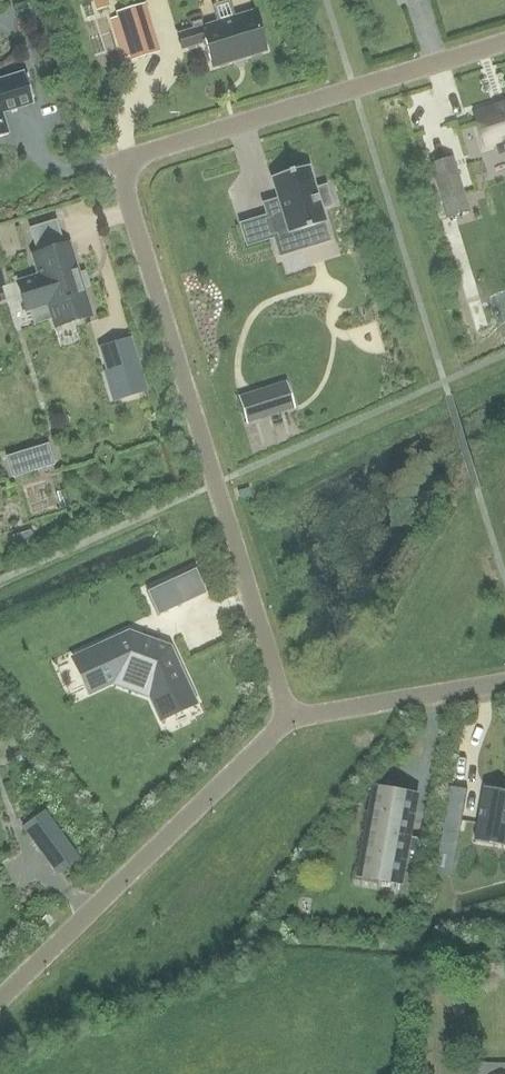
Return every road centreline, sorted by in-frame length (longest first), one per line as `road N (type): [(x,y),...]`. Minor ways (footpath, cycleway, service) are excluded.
road 1 (residential): [(291,717),(117,164),(504,41)]
road 2 (residential): [(0,999),(291,717)]
road 3 (residential): [(504,682),(291,717)]

